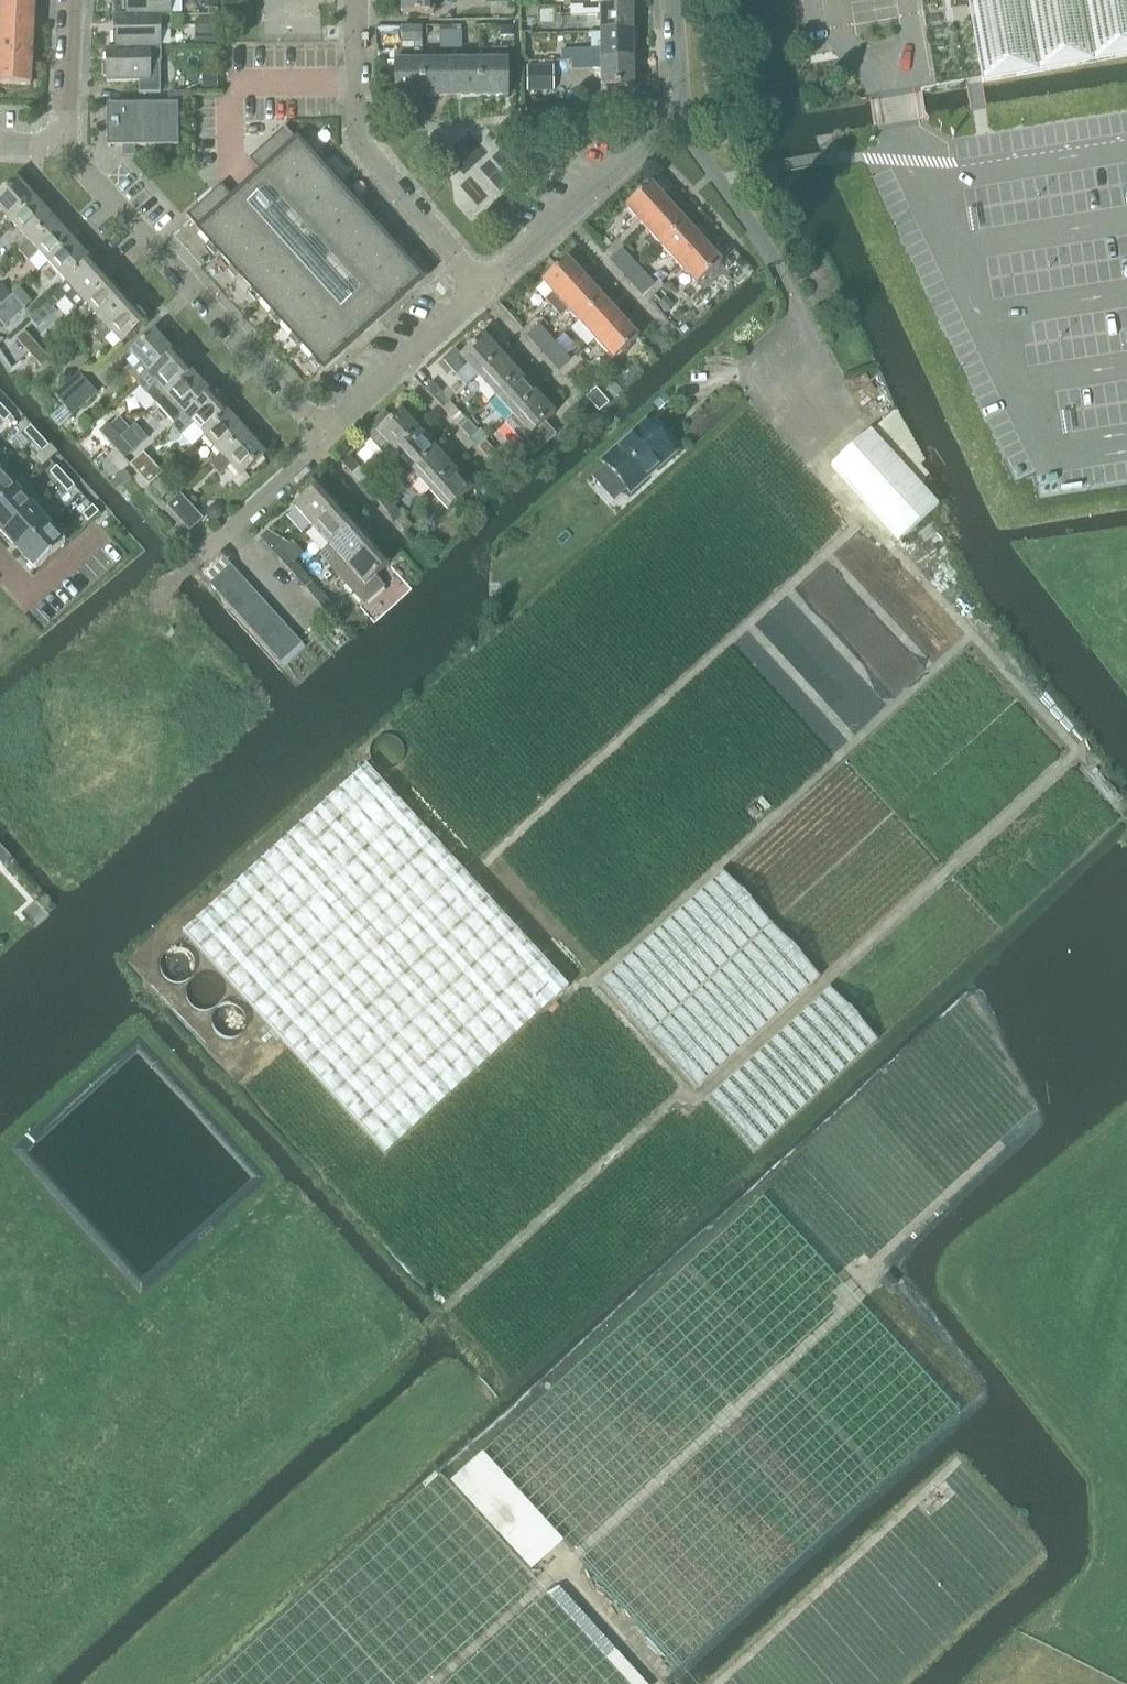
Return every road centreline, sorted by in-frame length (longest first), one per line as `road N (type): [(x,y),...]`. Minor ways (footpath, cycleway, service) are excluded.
road 1 (track): [(1079,751),(696,1102),(589,983),(971,635)]
road 2 (track): [(864,519),(479,869)]
road 3 (track): [(833,425),(821,472),(1092,765)]
road 4 (residential): [(331,441),(65,149)]
road 5 (track): [(684,1088),(418,1332)]
road 6 (residential): [(490,291),(357,144),(356,0)]
road 7 (residential): [(490,291),(672,121)]
road 8 (residential): [(331,441),(490,291)]
road 9 (residential): [(193,569),(331,441)]
road 10 (residential): [(672,121),(776,262)]
road 11 (track): [(788,588),(894,706)]
road 12 (track): [(749,624),(854,742)]
road 13 (track): [(827,553),(933,670)]
road 14 (residential): [(65,149),(70,0)]
road 15 (residential): [(101,531),(30,594),(0,561)]
road 16 (residential): [(672,121),(667,0)]

